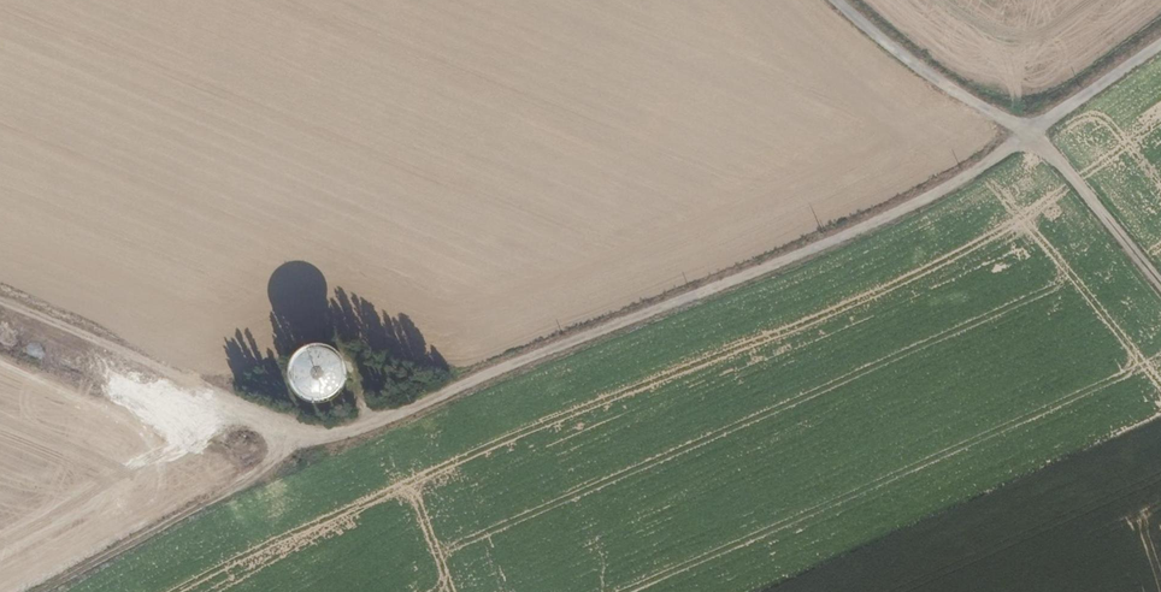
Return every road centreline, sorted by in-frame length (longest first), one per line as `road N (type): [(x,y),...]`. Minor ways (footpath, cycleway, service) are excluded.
road 1 (track): [(1160,43),(947,190),(325,440)]
road 2 (track): [(856,0),(973,103),(1029,133),(1160,286)]
road 3 (track): [(325,440),(0,309)]
road 4 (track): [(325,440),(45,591)]

